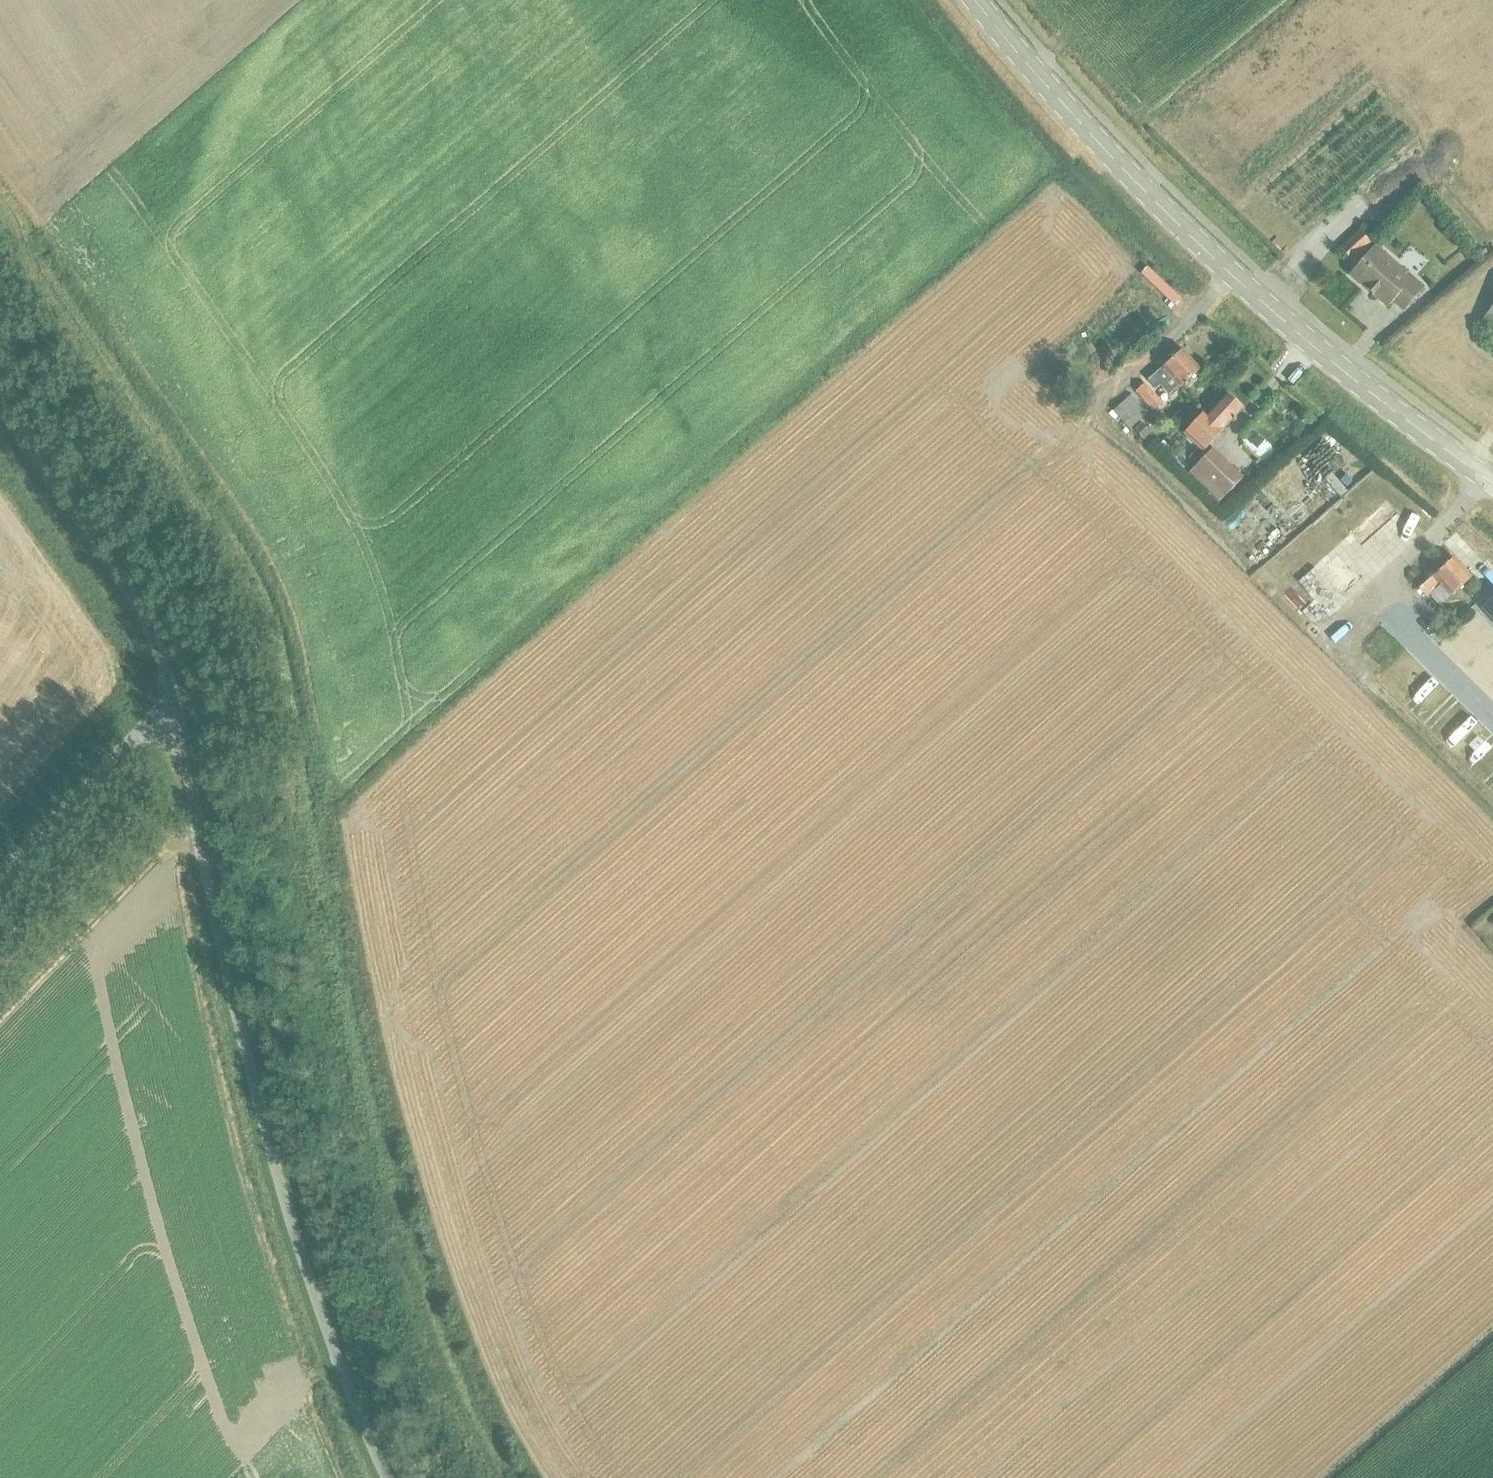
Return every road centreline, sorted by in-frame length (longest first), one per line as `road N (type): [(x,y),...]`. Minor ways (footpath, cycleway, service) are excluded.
road 1 (unclassified): [(390,1477),(316,1297),(260,1108),(178,723)]
road 2 (secondary): [(1492,483),(1226,270),(1053,94),(974,0)]
road 3 (unclassified): [(178,723),(145,617),(0,406)]
road 4 (unclassified): [(0,877),(138,734),(178,723)]

